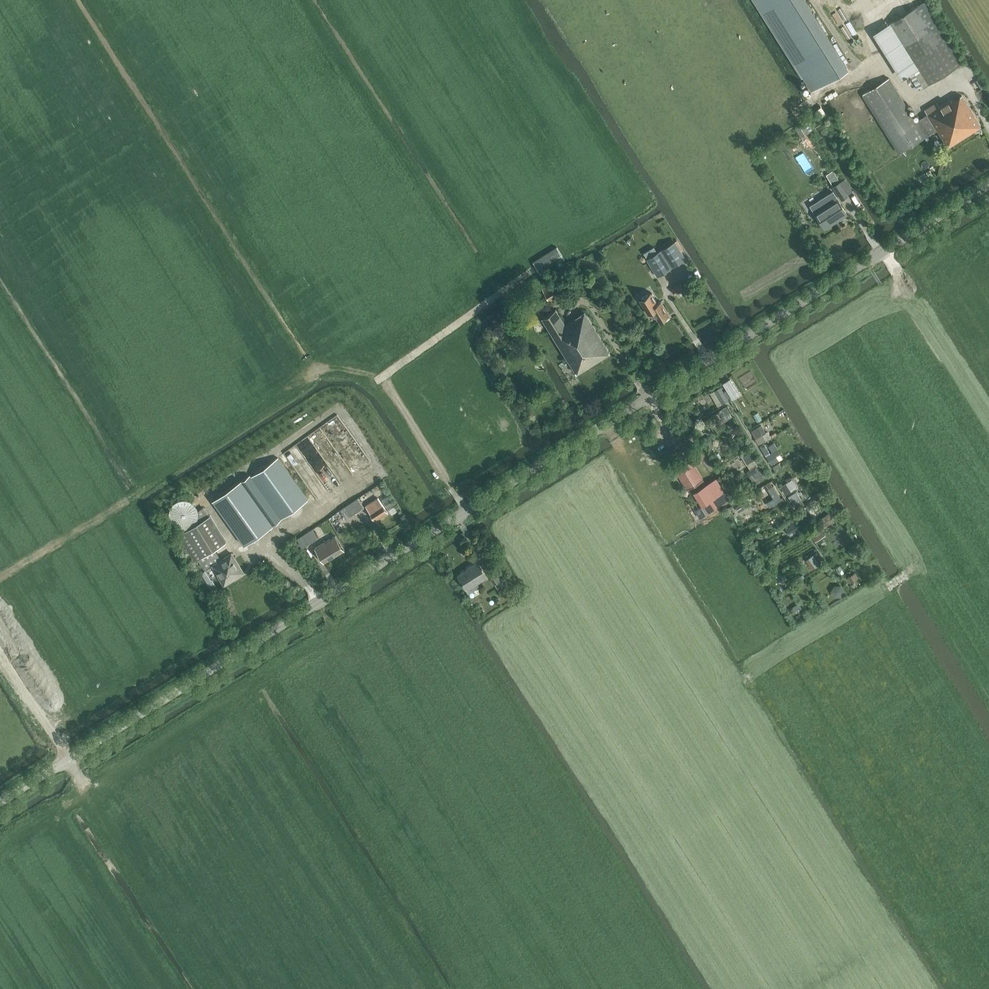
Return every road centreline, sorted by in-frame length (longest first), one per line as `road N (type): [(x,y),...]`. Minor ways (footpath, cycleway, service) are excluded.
road 1 (tertiary): [(0,803),(988,186)]
road 2 (track): [(846,914),(734,682),(910,572),(898,273),(884,252)]

